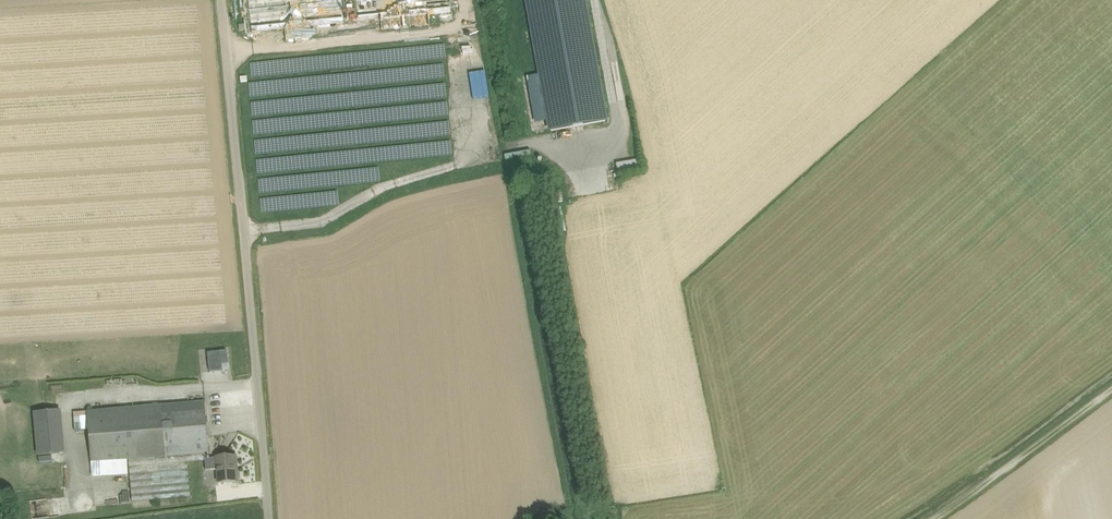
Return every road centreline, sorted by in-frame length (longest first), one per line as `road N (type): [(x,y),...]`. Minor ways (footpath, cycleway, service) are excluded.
road 1 (unclassified): [(269,518),(222,0)]
road 2 (unclassified): [(525,146),(617,129),(595,0)]
road 3 (track): [(938,518),(1111,397)]

